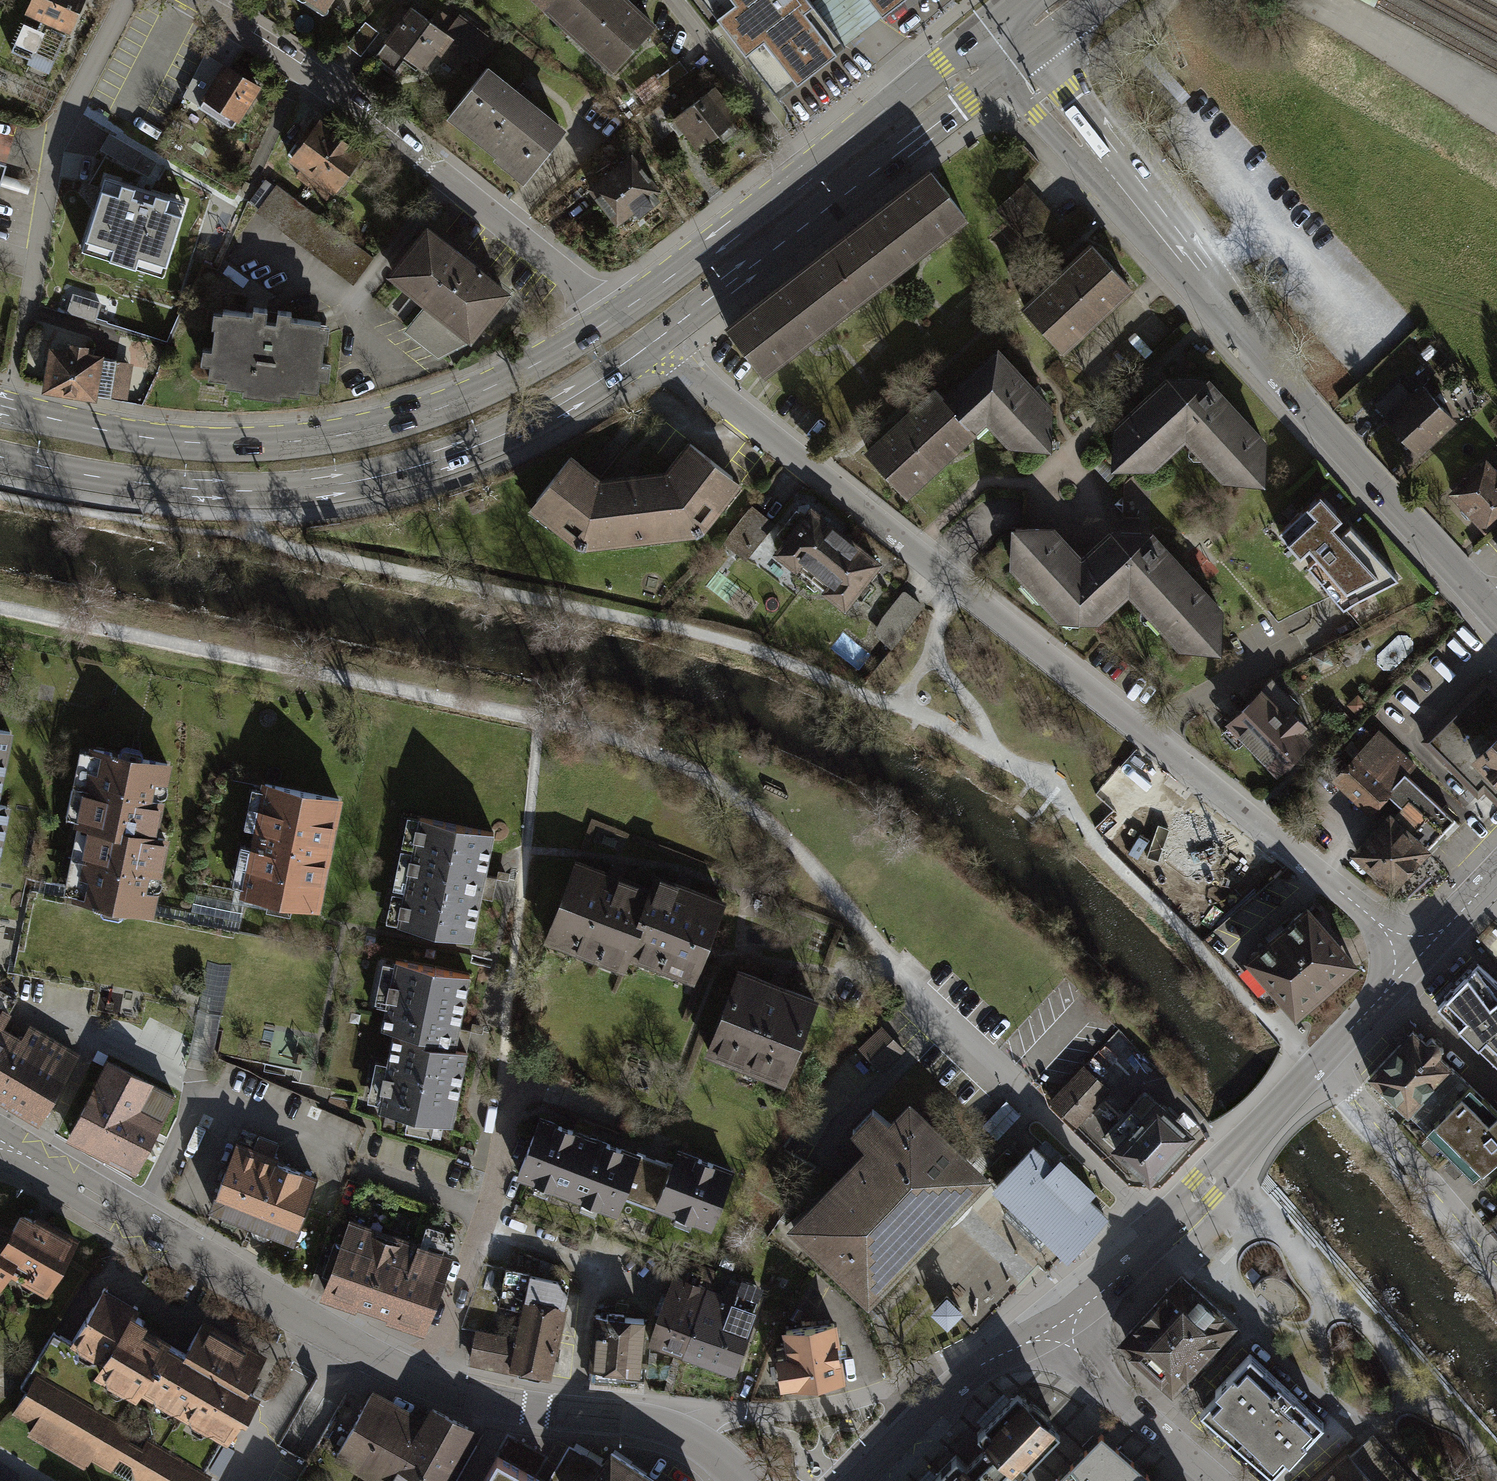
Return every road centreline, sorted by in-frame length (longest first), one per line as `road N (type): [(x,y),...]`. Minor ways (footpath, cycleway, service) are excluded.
road 1 (track): [(0,607),(539,719),(641,749),(711,783),(775,829),(890,964)]
road 2 (residential): [(652,343),(1418,958)]
road 3 (residential): [(0,1140),(400,1370),(510,1406),(670,1428),(745,1480)]
road 4 (tertiary): [(1009,67),(1327,436),(1496,616)]
road 5 (secondary): [(0,456),(149,485),(240,491),(367,479),(528,423),(652,343)]
road 6 (secondary): [(602,324),(515,376),(415,417),(334,434),(239,445),(154,439),(0,408)]
road 7 (residential): [(215,13),(448,181),(570,279),(602,324)]
road 8 (secondary): [(652,343),(1009,67)]
road 9 (tertiary): [(1055,1327),(1145,1253),(1319,1063)]
road 10 (residential): [(27,306),(50,157),(125,0)]
road 11 (residential): [(1496,1259),(1319,1063)]
road 12 (secondary): [(807,172),(602,324)]
road 13 (tertiary): [(864,1480),(945,1395),(1055,1327)]
road 14 (secondary): [(981,30),(807,172)]
road 15 (residential): [(1216,1480),(1055,1327)]
road 16 (residential): [(675,0),(807,172)]
road 17 (tertiary): [(1319,1063),(1418,958)]

